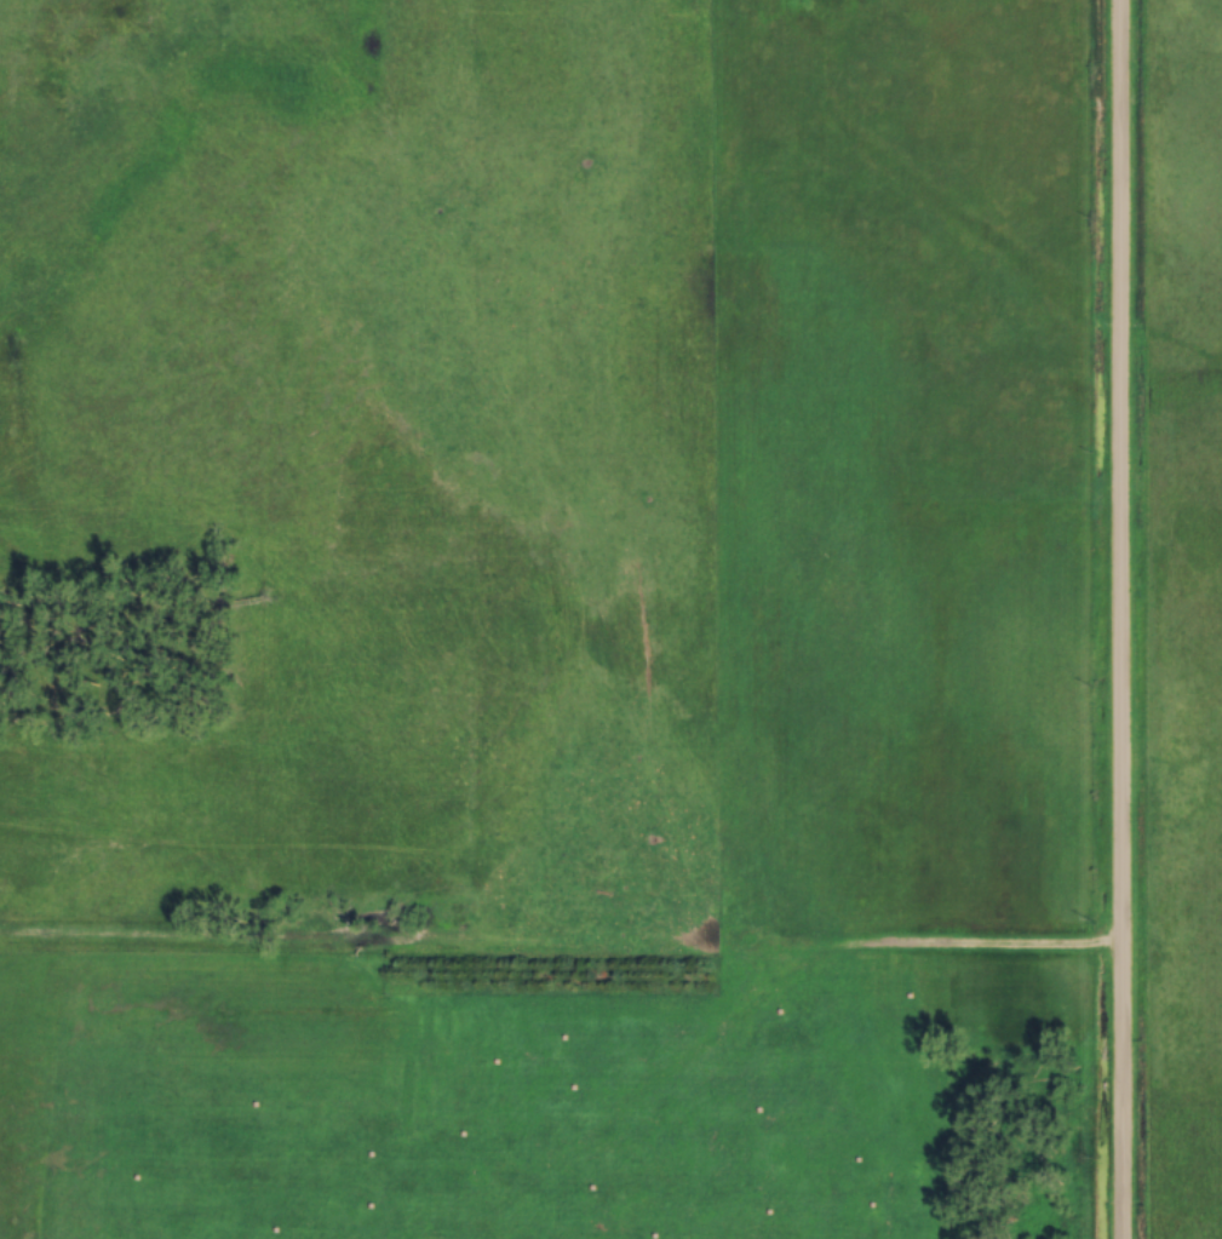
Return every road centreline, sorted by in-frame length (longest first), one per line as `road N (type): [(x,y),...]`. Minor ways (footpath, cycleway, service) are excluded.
road 1 (residential): [(1118,0),(1120,1238)]

